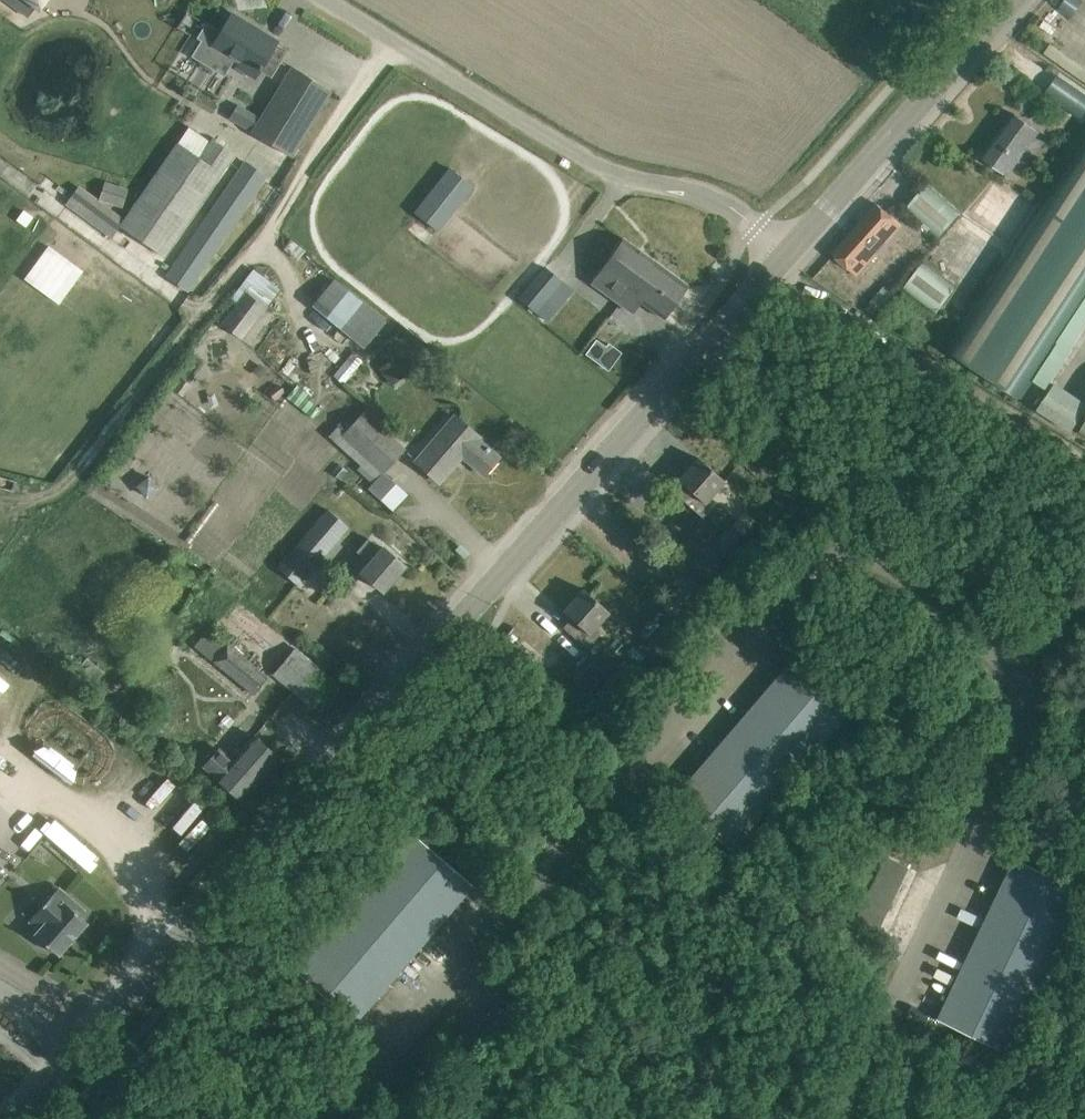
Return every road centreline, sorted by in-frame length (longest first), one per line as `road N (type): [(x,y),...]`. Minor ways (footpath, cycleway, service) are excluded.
road 1 (tertiary): [(44,1118),(794,249)]
road 2 (unclassified): [(794,249),(733,206),(603,174),(318,0)]
road 3 (track): [(1084,456),(803,266)]
road 4 (tertiary): [(794,249),(1013,0)]

